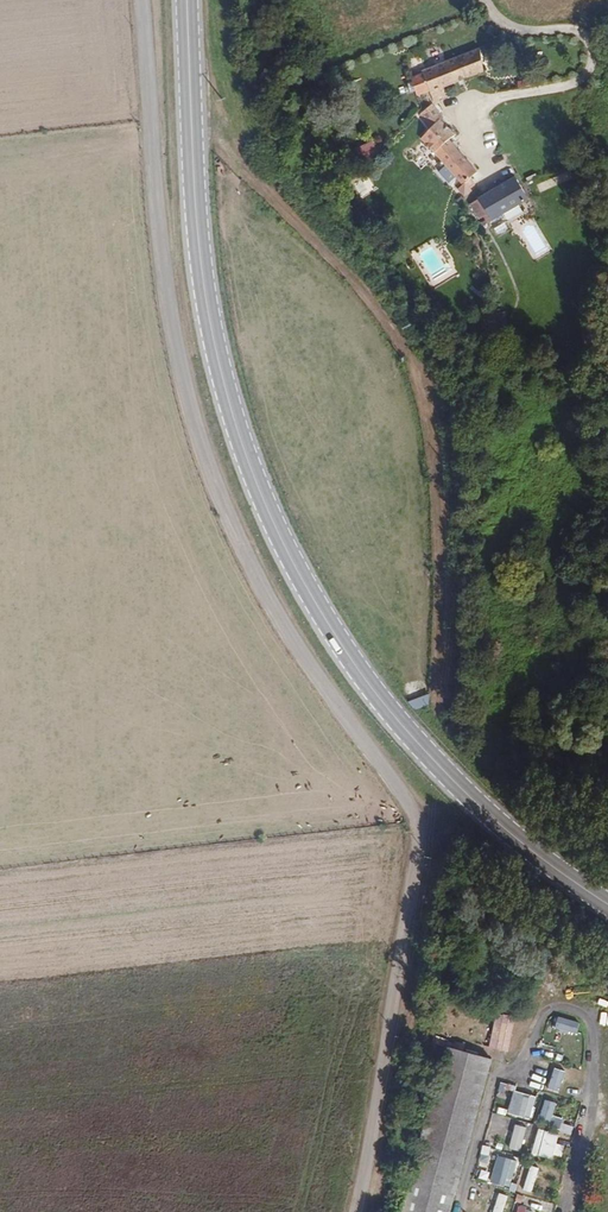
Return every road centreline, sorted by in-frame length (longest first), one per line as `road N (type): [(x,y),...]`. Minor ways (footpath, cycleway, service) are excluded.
road 1 (track): [(138,0),(154,228),(172,359),(218,513),(264,608),(413,826),(382,1072),(354,1211)]
road 2 (primary): [(187,0),(205,298),(221,375),(281,542),(328,623),(422,753),(515,839),(607,907)]
road 3 (track): [(495,188),(462,109),(580,79),(590,54),(578,30),(505,22),(488,0)]

